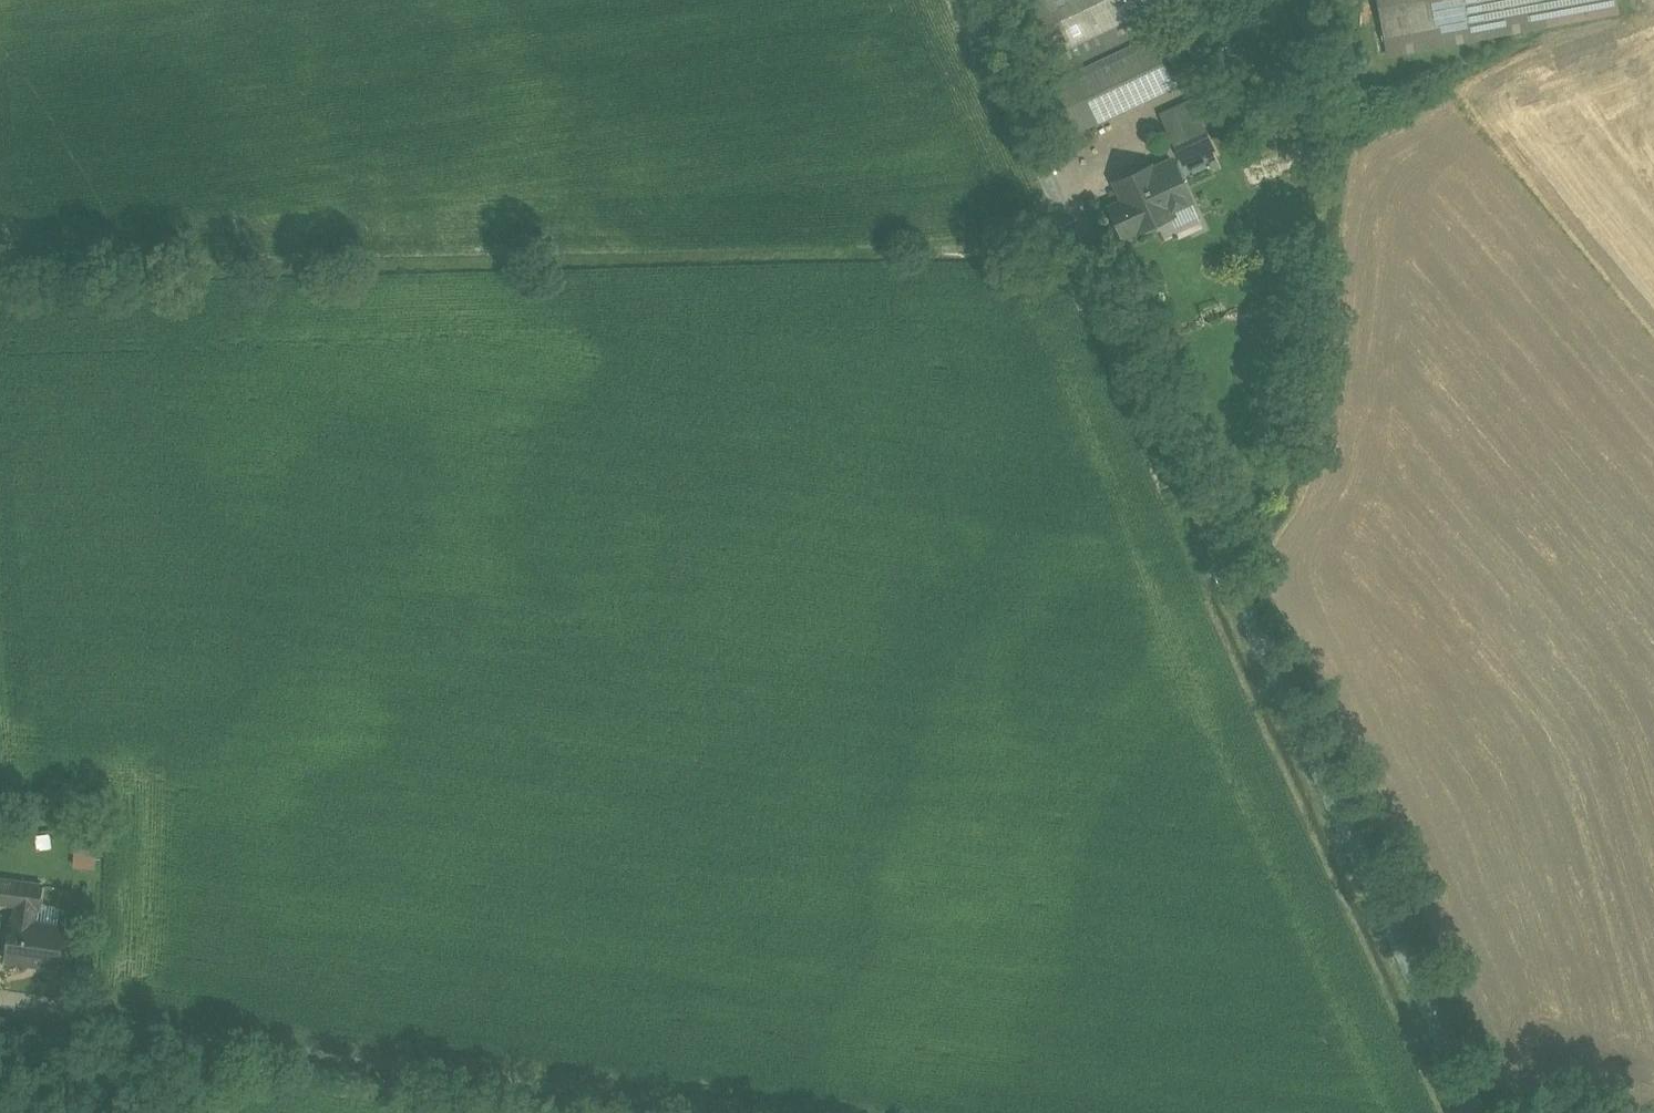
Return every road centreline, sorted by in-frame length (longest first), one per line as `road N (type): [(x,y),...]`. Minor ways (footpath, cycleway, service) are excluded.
road 1 (unclassified): [(0,978),(1391,1112)]
road 2 (unclassified): [(1484,1112),(967,0)]

